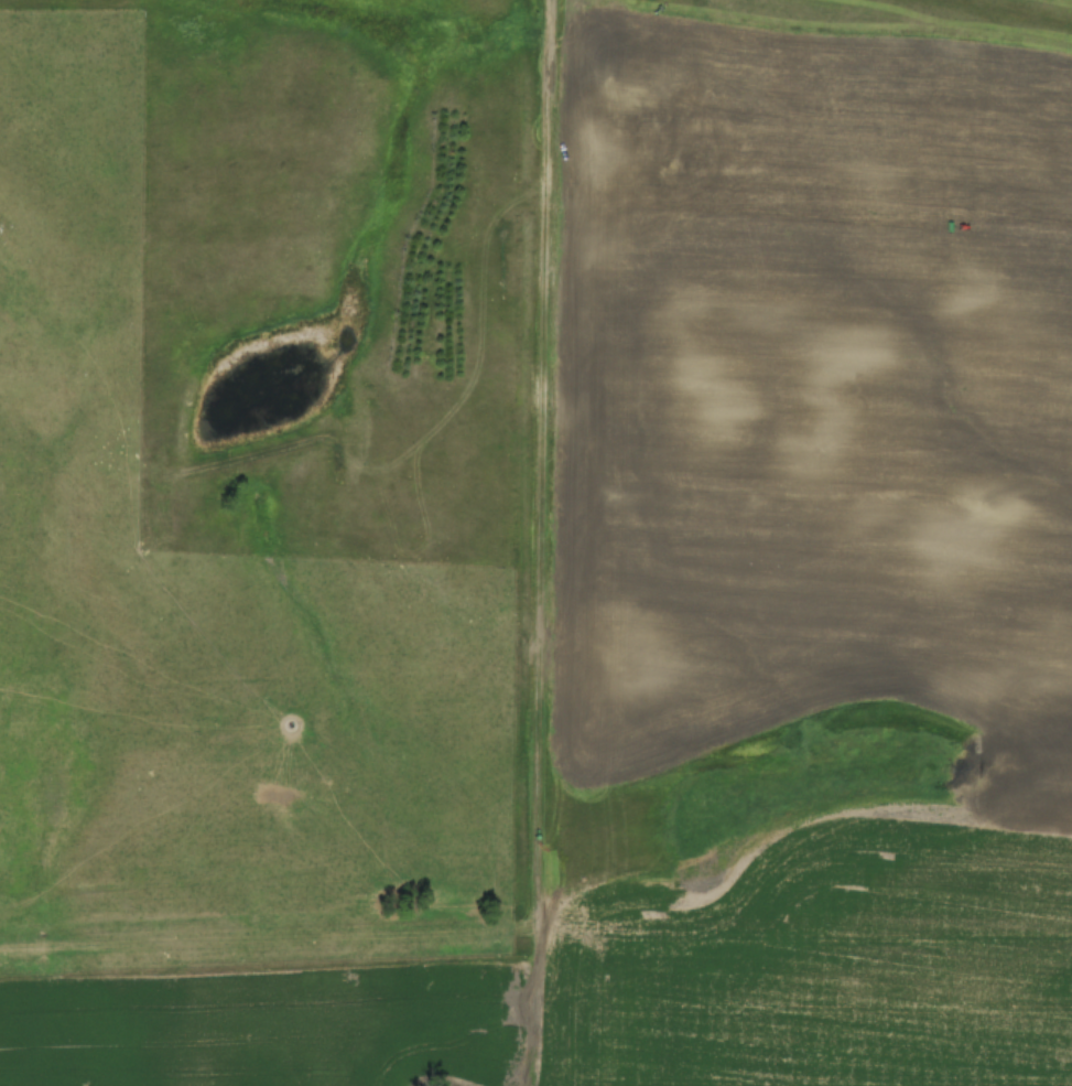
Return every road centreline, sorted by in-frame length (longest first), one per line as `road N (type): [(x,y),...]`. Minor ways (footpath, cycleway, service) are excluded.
road 1 (track): [(539,1085),(550,0)]

